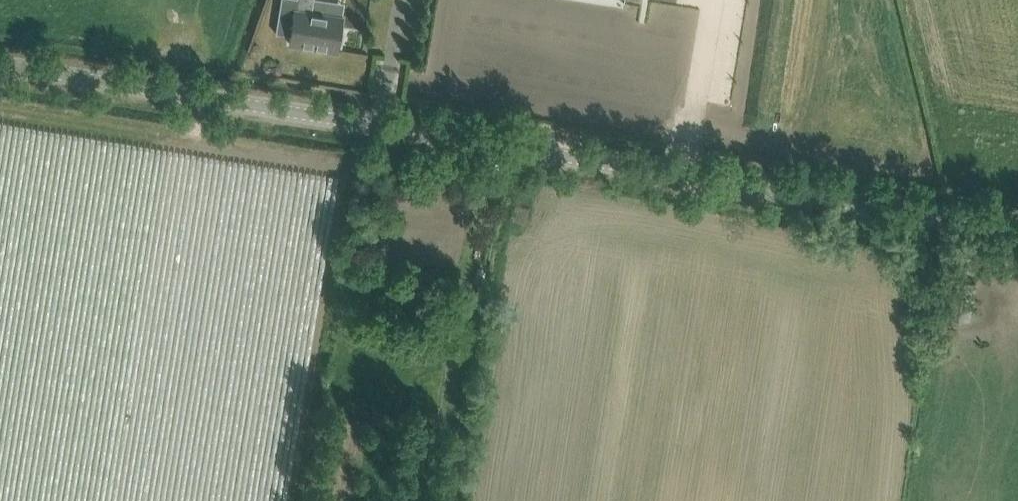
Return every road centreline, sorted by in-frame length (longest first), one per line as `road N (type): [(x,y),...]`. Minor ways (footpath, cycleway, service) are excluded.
road 1 (unclassified): [(1017,238),(0,66)]

